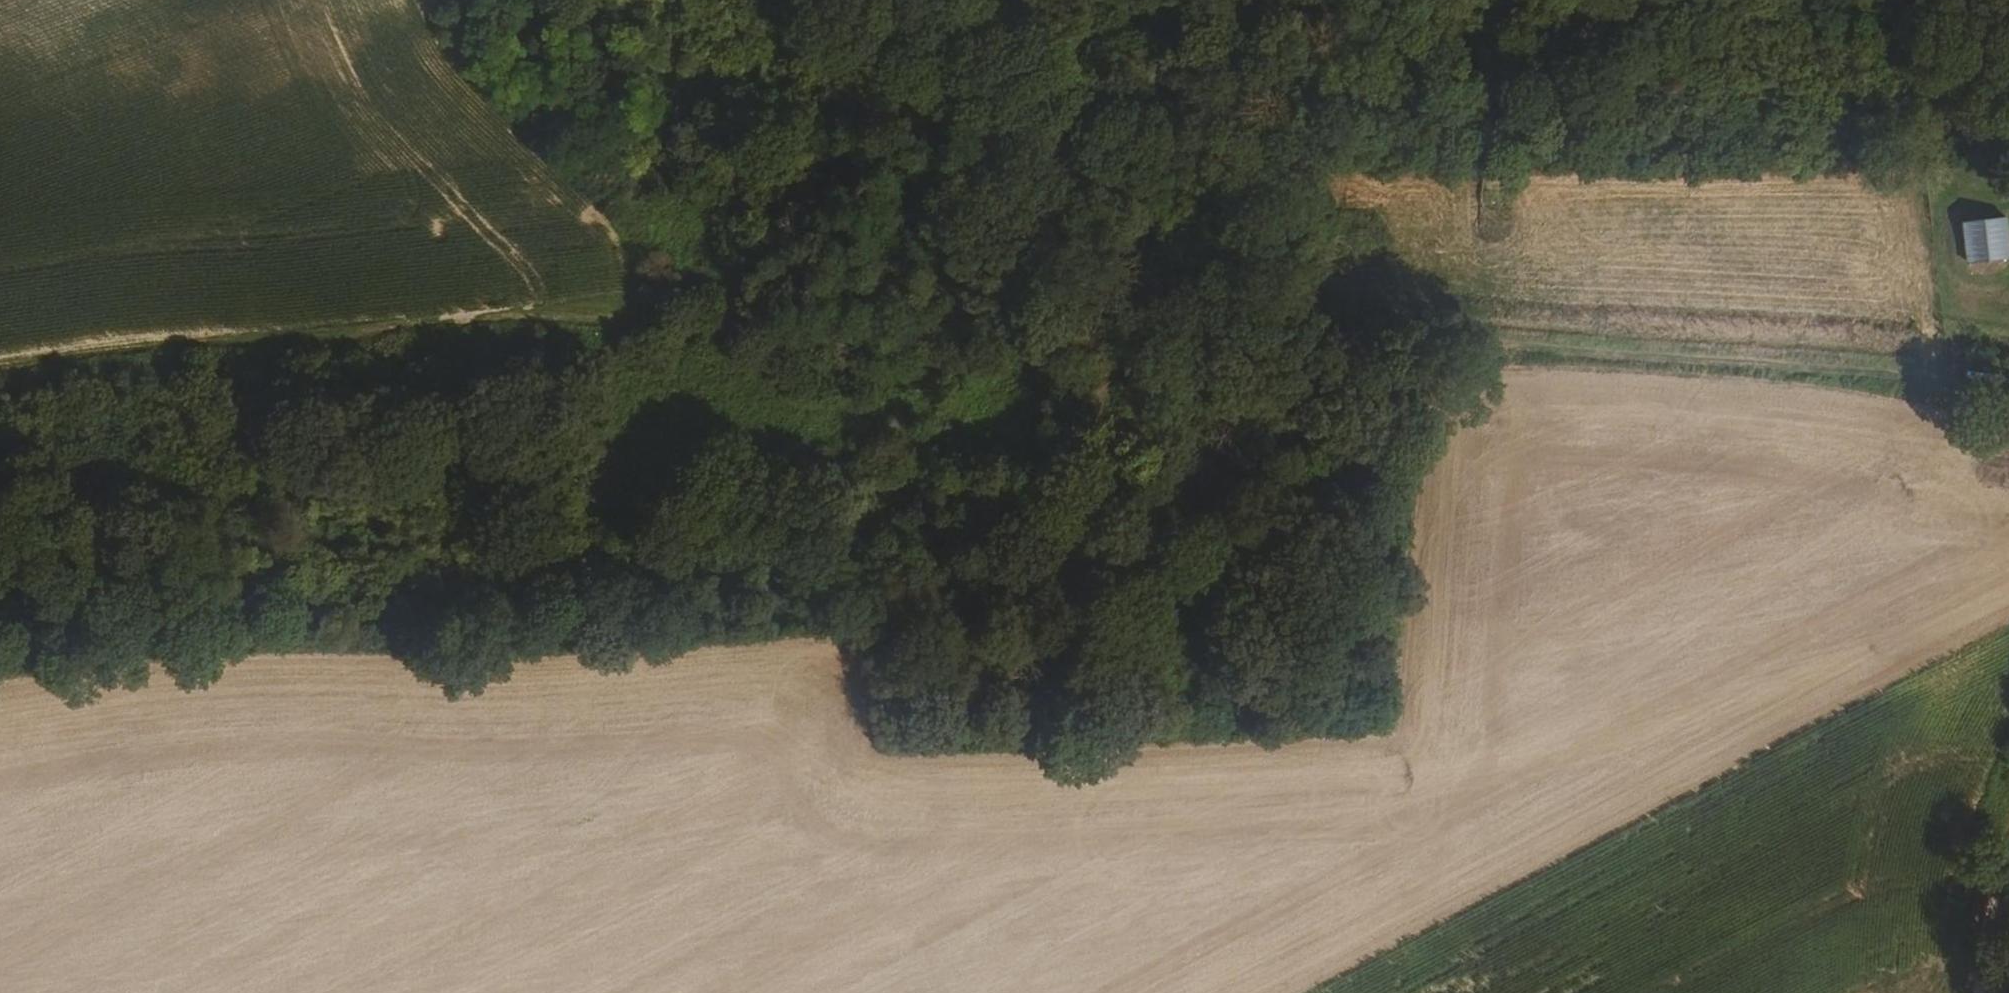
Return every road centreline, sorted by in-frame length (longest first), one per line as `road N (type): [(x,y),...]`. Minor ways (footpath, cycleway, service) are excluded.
road 1 (track): [(0,361),(74,348),(539,318)]
road 2 (track): [(1989,992),(1994,846),(2008,826)]

